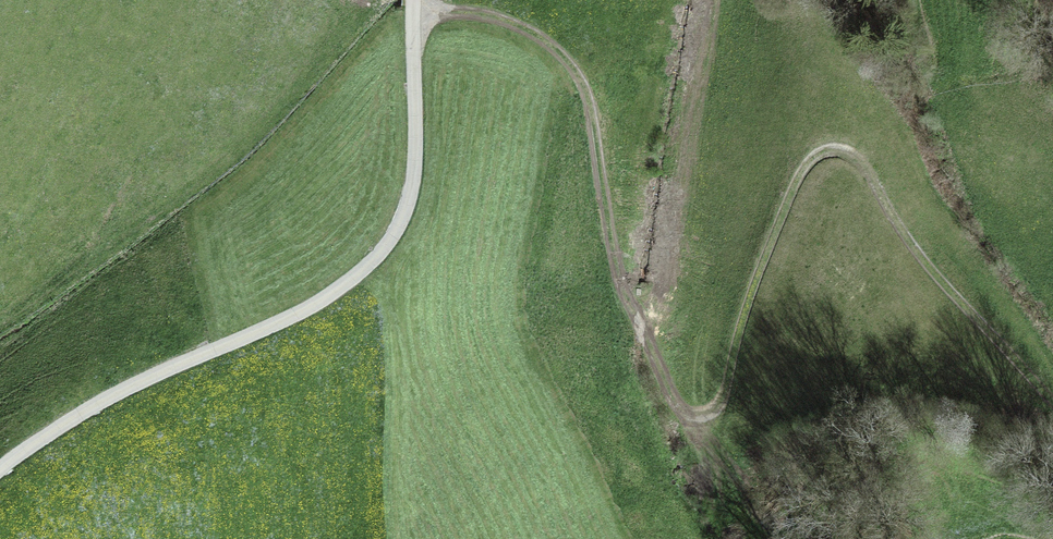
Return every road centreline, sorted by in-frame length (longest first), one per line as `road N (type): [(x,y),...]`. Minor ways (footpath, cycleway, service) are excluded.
road 1 (track): [(416,7),(518,26),(571,65),(592,108),(621,276),(682,415),(709,419),(720,410),(778,220),(802,172),(827,150),(858,158),(930,266),(1052,401)]
road 2 (unclassified): [(416,0),(411,193),(384,249),(324,299),(111,395),(0,469)]

